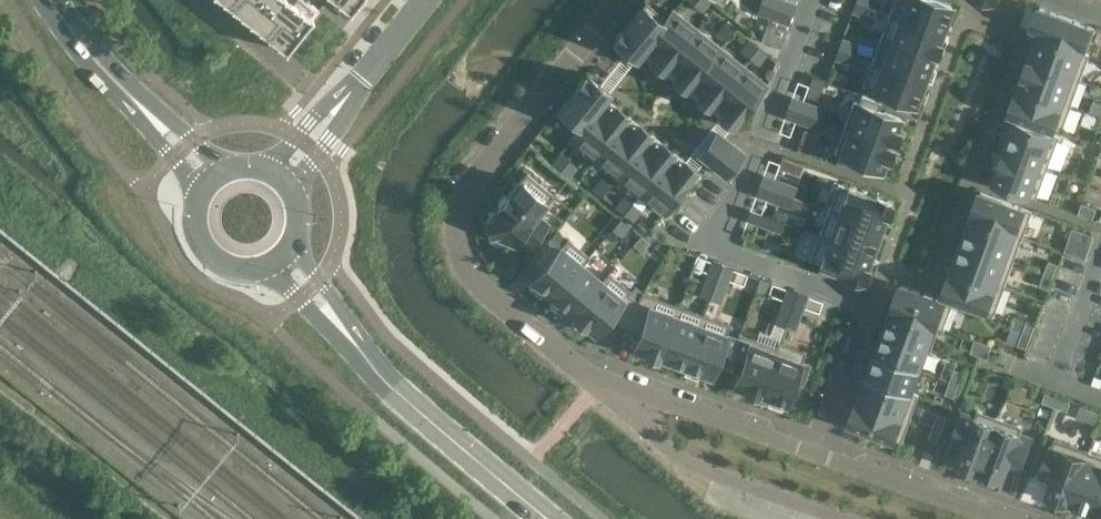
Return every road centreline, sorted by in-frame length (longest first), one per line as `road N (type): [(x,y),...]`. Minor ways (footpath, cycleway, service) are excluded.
road 1 (residential): [(622,400),(475,277),(456,243),(456,215),(582,40)]
road 2 (secondary): [(546,518),(394,388),(347,336)]
road 3 (residential): [(622,400),(674,460),(835,518)]
road 4 (residential): [(812,455),(697,413),(622,400)]
road 5 (residential): [(989,518),(812,455)]
road 6 (residential): [(1100,400),(1056,384),(1100,255)]
road 7 (residential): [(812,455),(871,306)]
road 8 (secondary): [(145,112),(51,0)]
road 9 (secondary): [(201,192),(194,227),(206,252),(228,268),(268,266)]
road 10 (residential): [(299,81),(203,0)]

